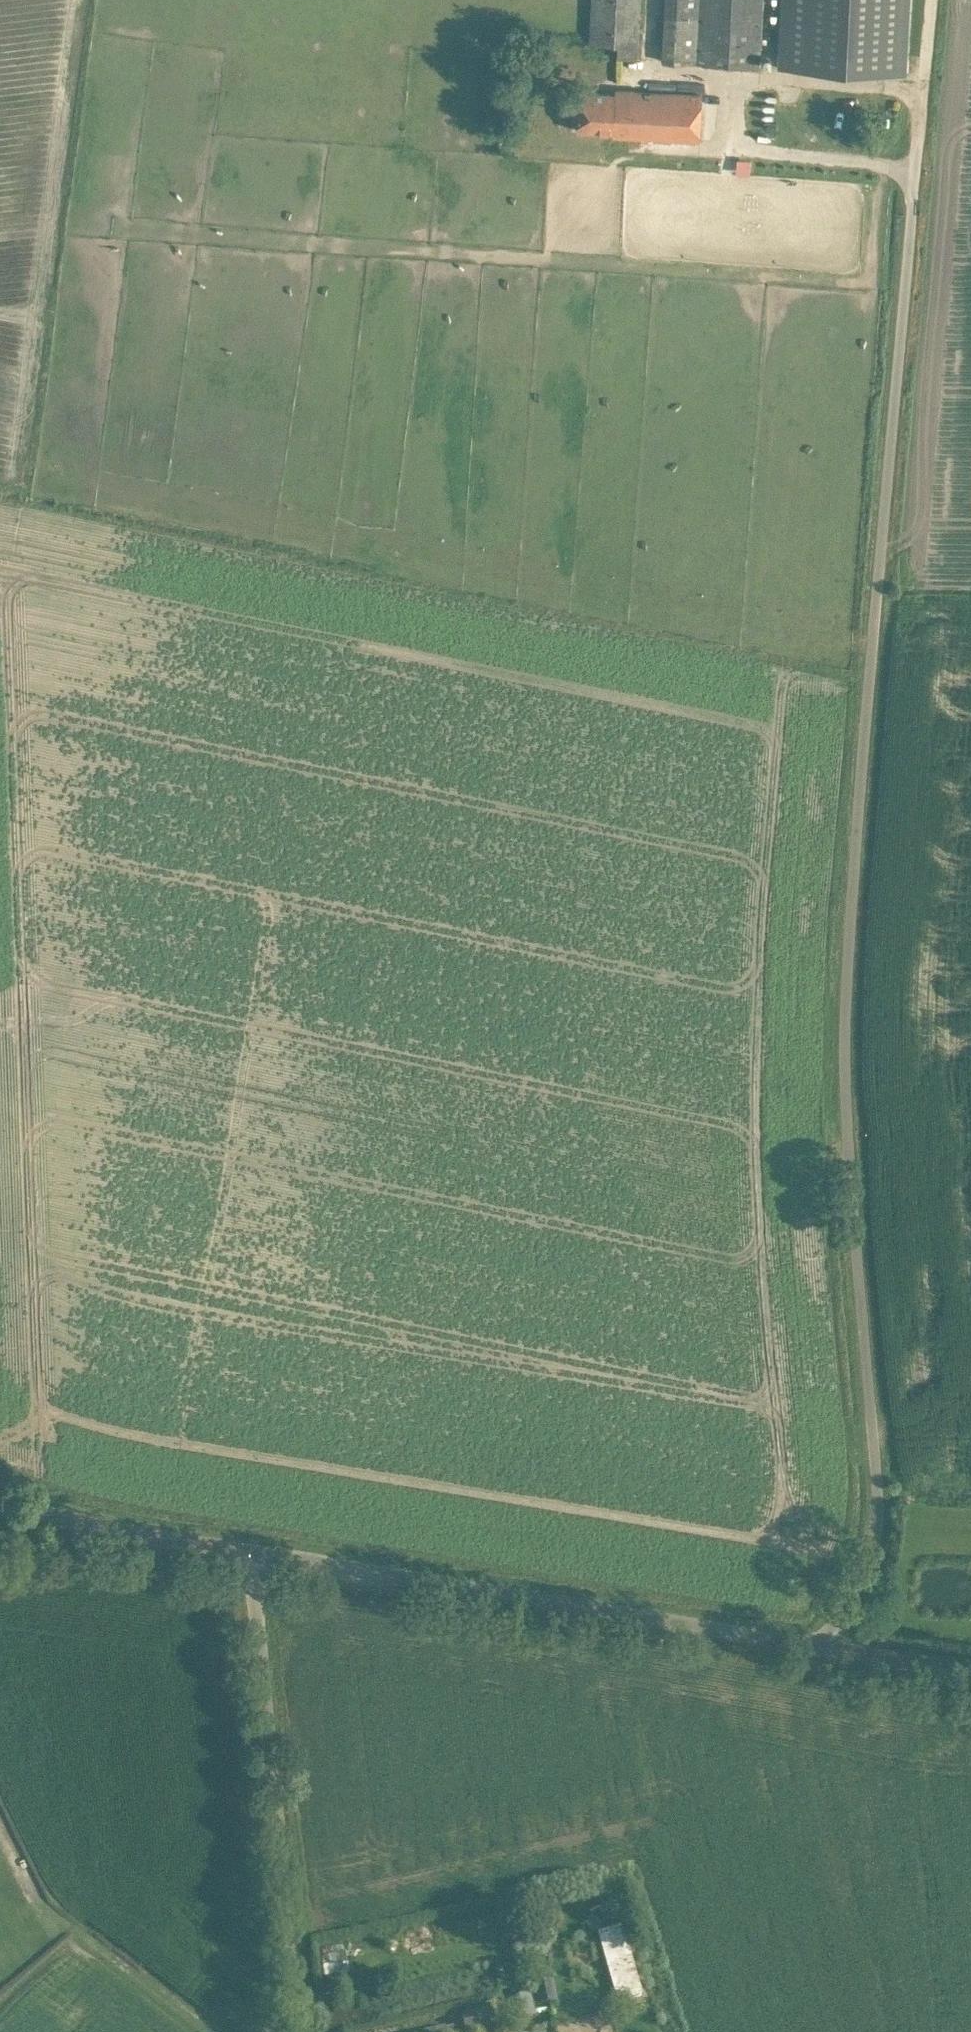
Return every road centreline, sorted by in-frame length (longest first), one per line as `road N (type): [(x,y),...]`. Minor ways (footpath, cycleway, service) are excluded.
road 1 (unclassified): [(828,1645),(873,1553),(881,1513),(845,1001),(930,0)]
road 2 (unclassified): [(828,1645),(265,1555)]
road 3 (unclassified): [(310,2031),(265,1555)]
road 4 (unclassified): [(265,1555),(0,1482)]
road 5 (unclassified): [(970,1664),(828,1645)]

